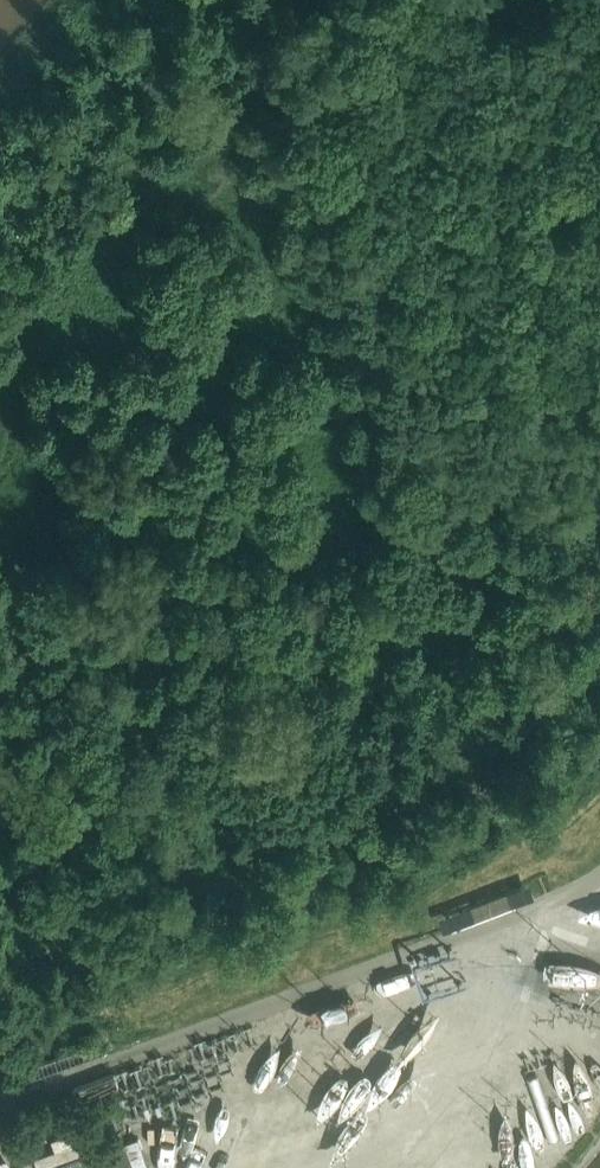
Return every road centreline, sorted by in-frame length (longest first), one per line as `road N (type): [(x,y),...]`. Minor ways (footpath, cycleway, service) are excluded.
road 1 (unclassified): [(0,1106),(599,877)]

